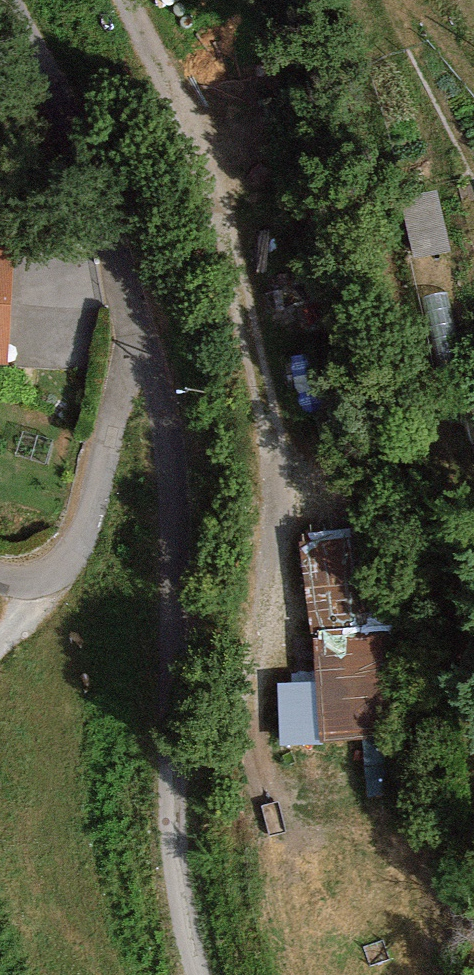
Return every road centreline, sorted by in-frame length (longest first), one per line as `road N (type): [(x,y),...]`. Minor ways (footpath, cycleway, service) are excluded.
road 1 (residential): [(26,0),(99,172),(171,413),(172,829),(199,974)]
road 2 (track): [(131,0),(196,147),(279,470),(279,565),(256,731),(299,826)]
road 3 (track): [(392,974),(299,826)]

